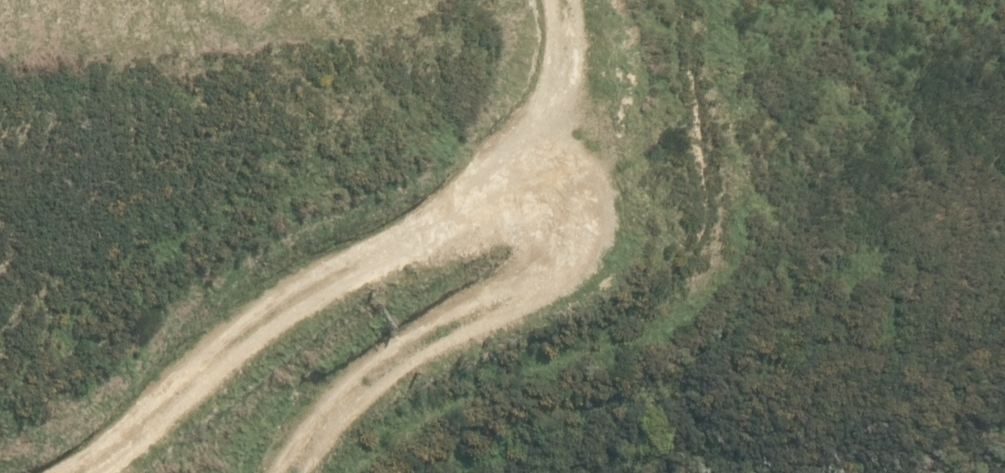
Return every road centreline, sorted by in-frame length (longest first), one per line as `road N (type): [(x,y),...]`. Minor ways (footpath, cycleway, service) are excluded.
road 1 (track): [(98,472),(137,446),(250,326),(380,239),(513,198)]
road 2 (track): [(513,198),(558,212),(565,245),(550,277),(423,344),(301,439),(281,472)]
road 3 (track): [(513,198),(552,139),(565,42),(553,0)]

